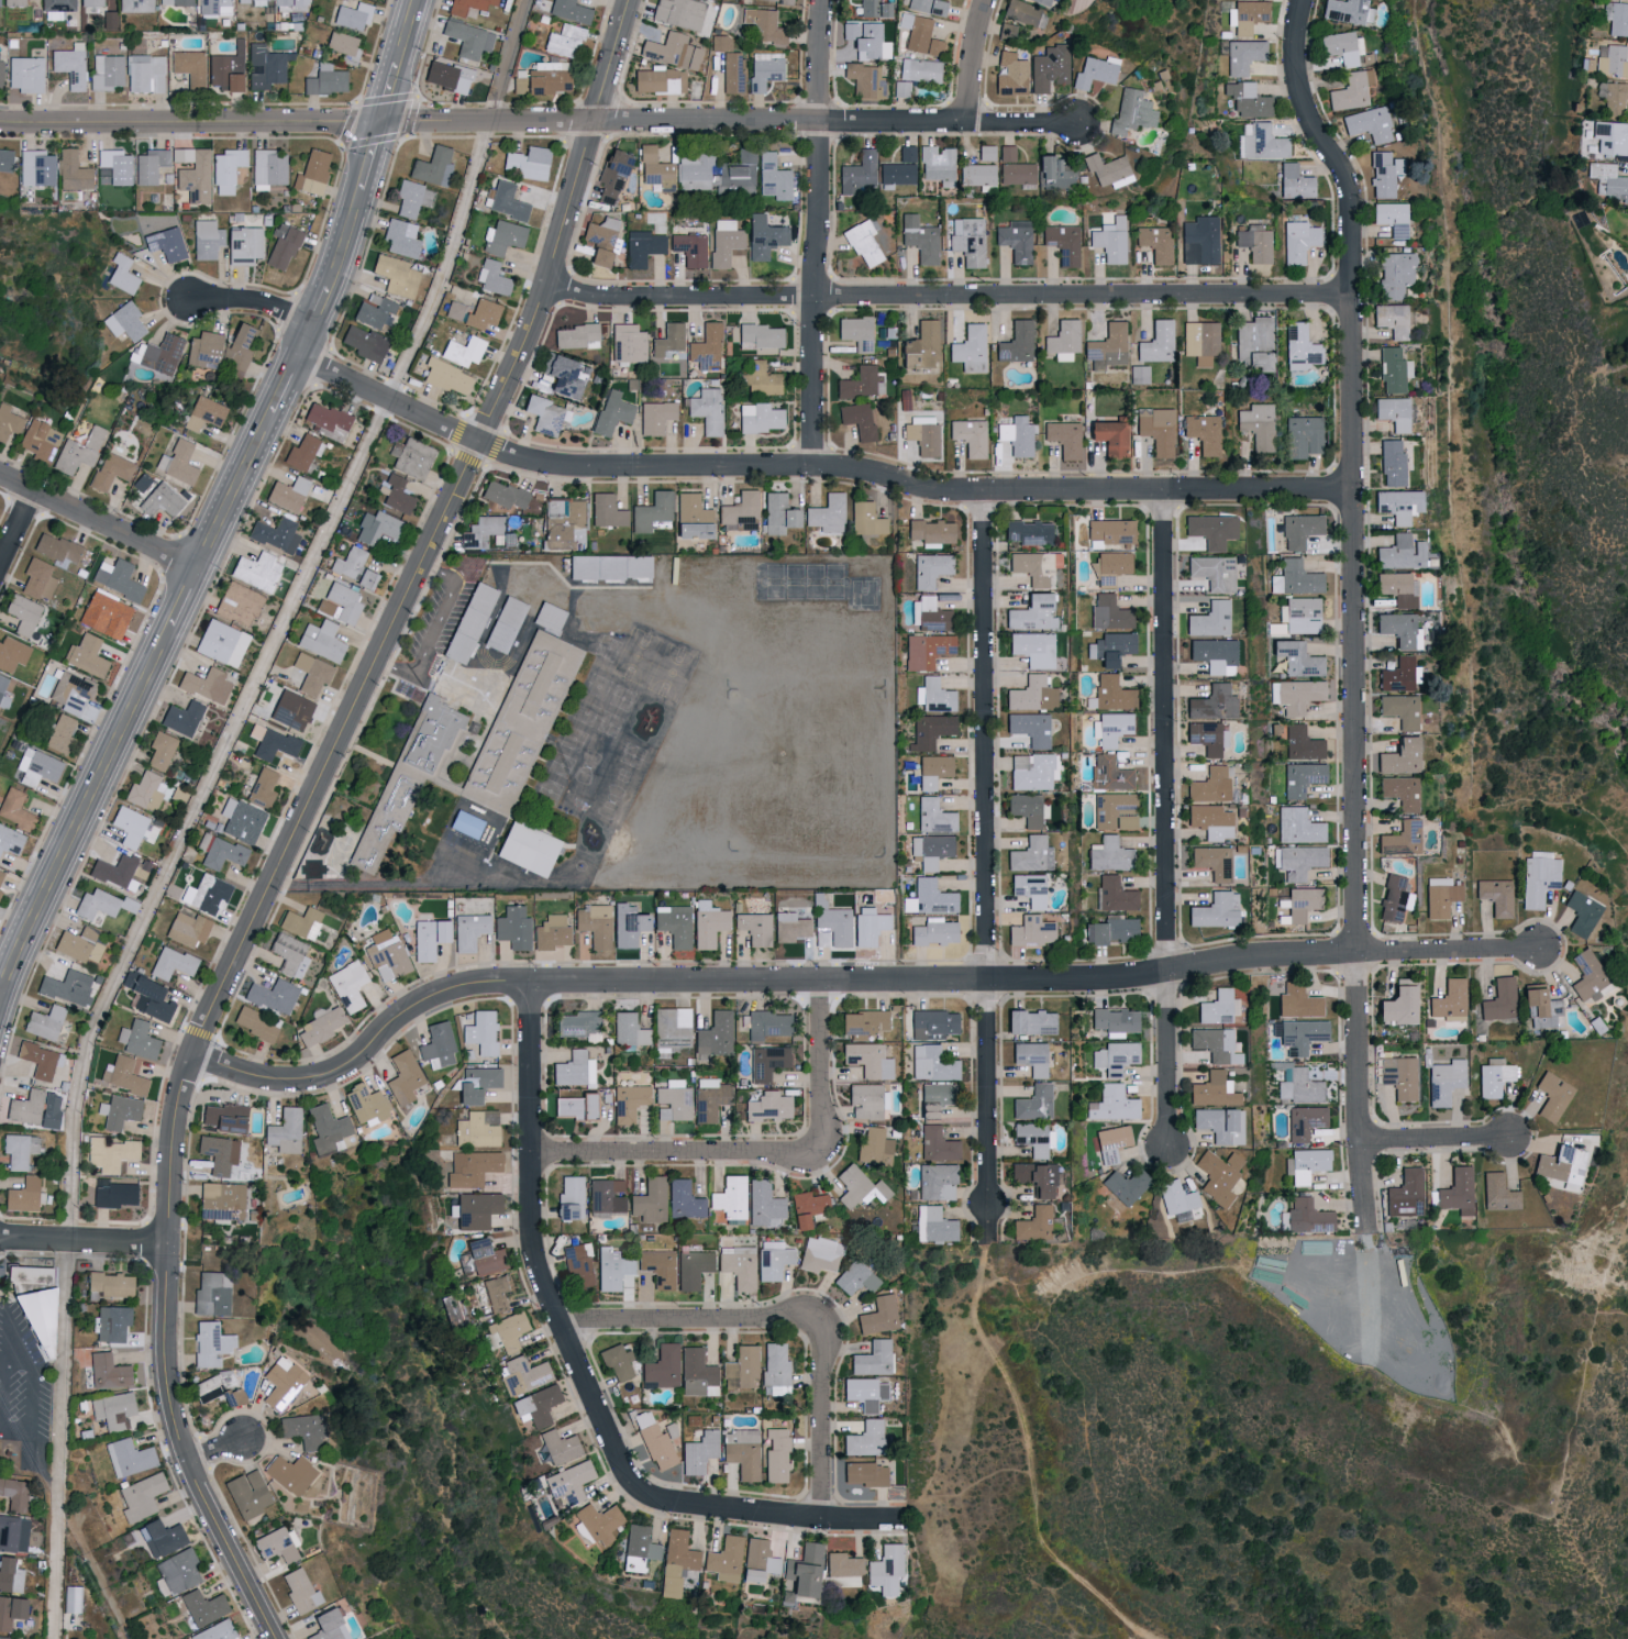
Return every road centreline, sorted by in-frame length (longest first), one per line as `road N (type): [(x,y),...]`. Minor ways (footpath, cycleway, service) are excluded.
road 1 (residential): [(277,1638),(186,1461),(171,1408),(164,1347),(178,1090),(374,656),(529,343),(628,0)]
road 2 (residential): [(189,1054),(291,1079),(354,1055),(429,995),(478,983),(1094,978),(1258,954),(1541,952)]
road 3 (residential): [(1367,1233),(1355,1068),(1351,196),(1299,99),(1294,67),(1304,0)]
road 4 (residential): [(297,354),(540,467),(838,470),(941,494),(1351,495)]
road 5 (tertiary): [(0,997),(312,322),(379,119)]
road 6 (residential): [(549,285),(616,297),(1351,291)]
road 7 (residential): [(988,1210),(982,494)]
road 8 (residential): [(379,119),(1079,121)]
road 9 (residential): [(1167,1150),(1163,494)]
road 10 (residential): [(658,1504),(631,1487),(530,1247),(530,979)]
road 11 (residential): [(1151,1638),(1042,1541),(1018,1399),(976,1311),(988,1210)]
road 12 (residential): [(812,470),(824,0)]
road 13 (residential): [(0,122),(379,119)]
road 14 (residential): [(530,1155),(804,1156),(823,1136)]
road 15 (residential): [(560,1325),(810,1322),(823,1345)]
road 16 (residential): [(658,1504),(902,1522)]
road 17 (residential): [(0,476),(196,566)]
road 18 (residential): [(823,1521),(823,1345)]
road 19 (residential): [(0,1236),(167,1241)]
road 20 (residential): [(823,1136),(818,978)]
road 21 (residential): [(1358,1139),(1508,1133)]
road 22 (residential): [(188,298),(247,299),(312,322)]
road 23 (tertiary): [(379,119),(411,0)]
road 24 (residential): [(967,120),(972,53),(988,0)]

